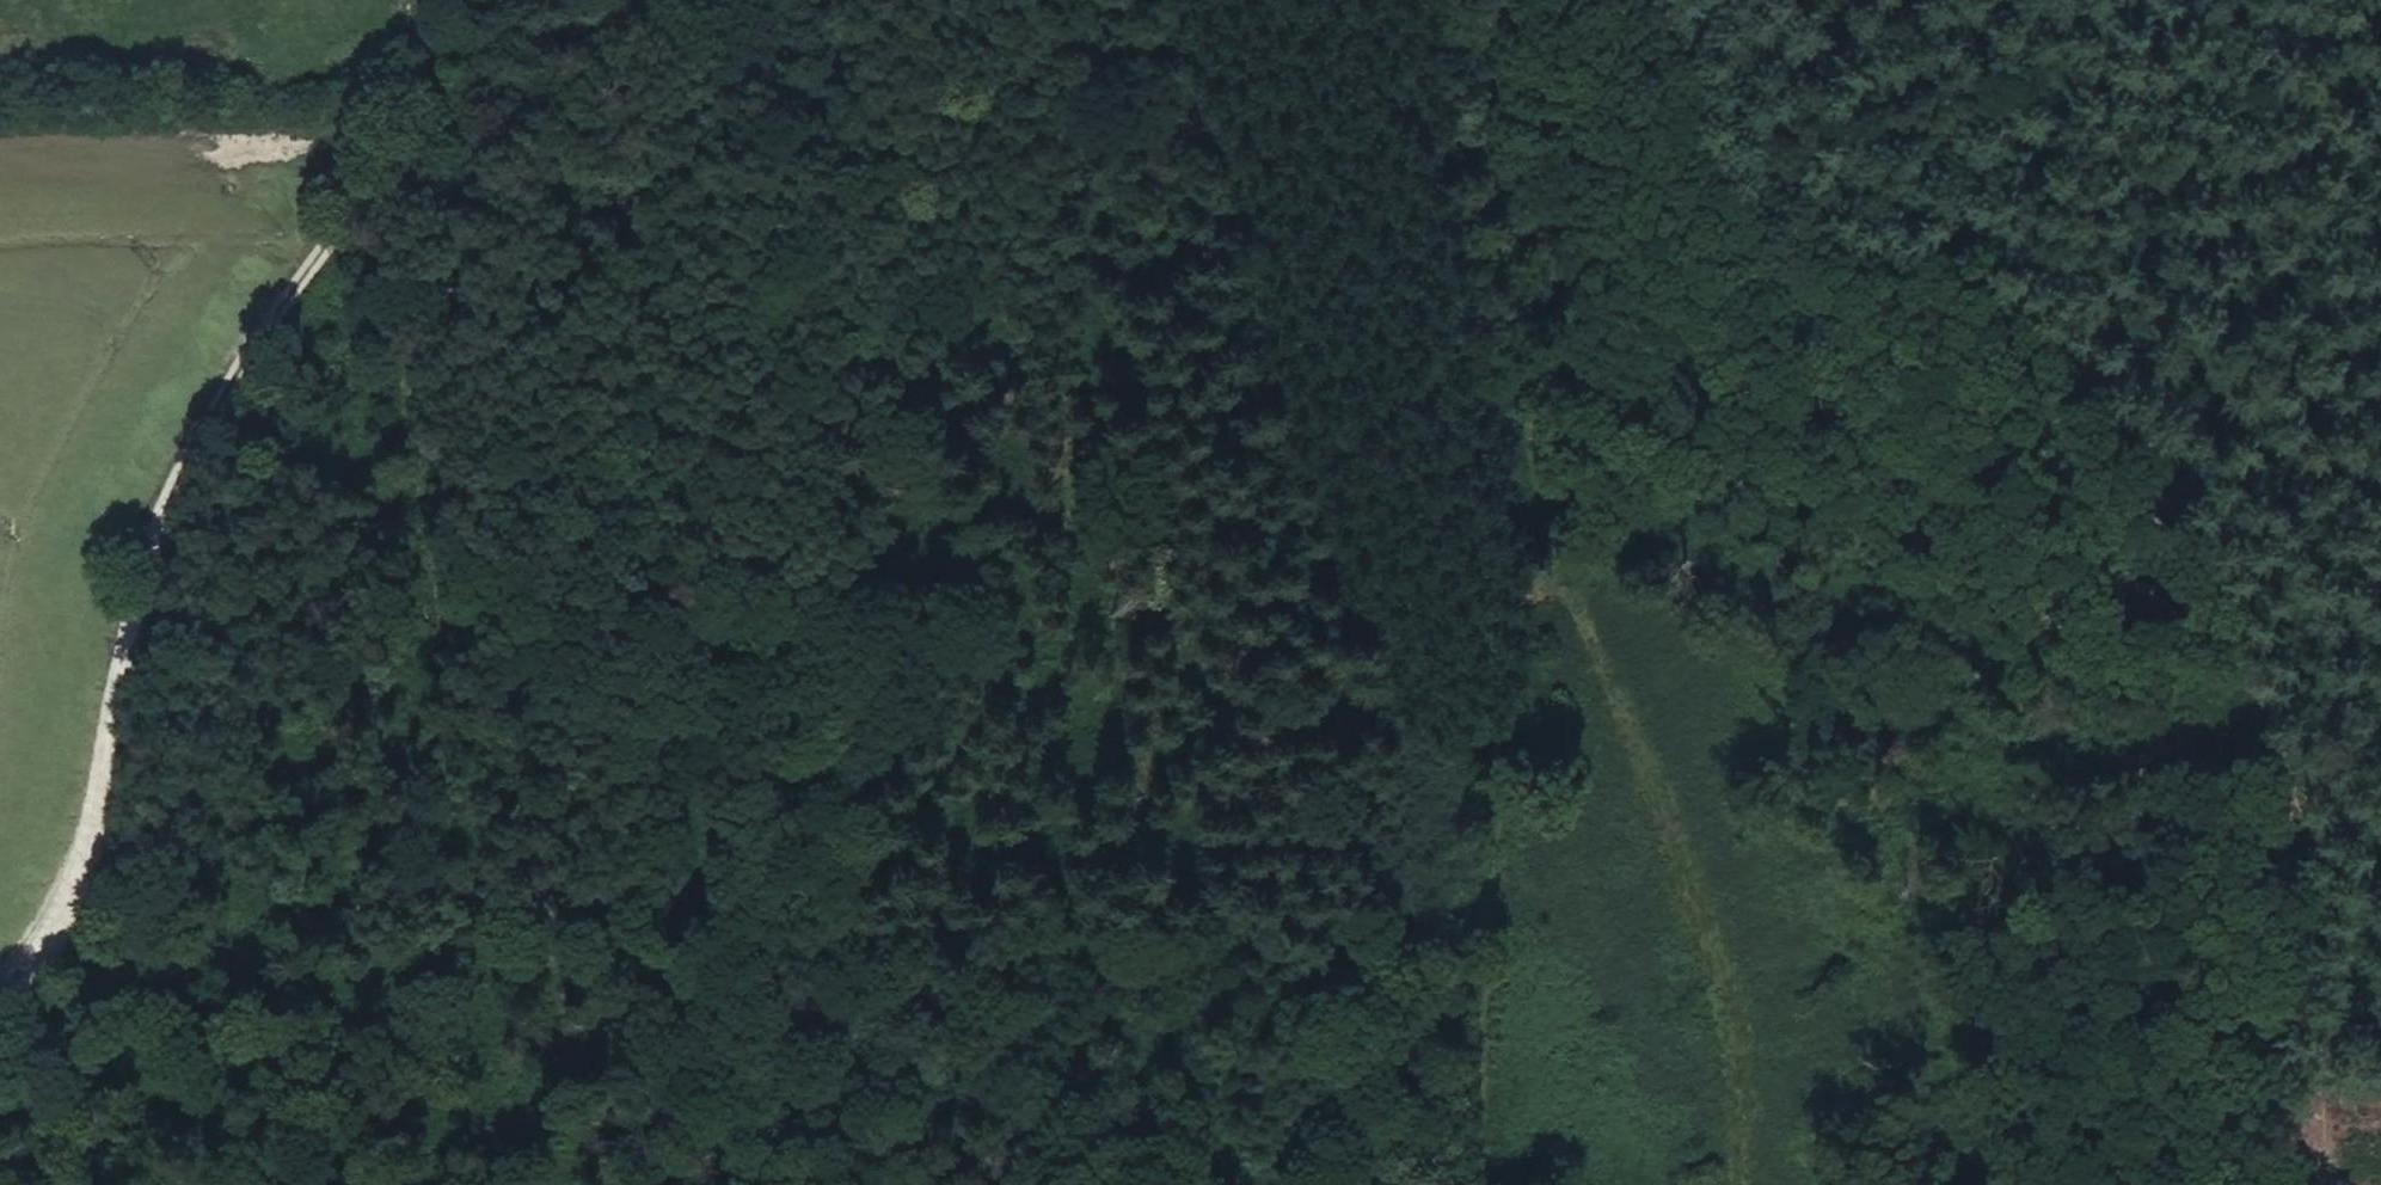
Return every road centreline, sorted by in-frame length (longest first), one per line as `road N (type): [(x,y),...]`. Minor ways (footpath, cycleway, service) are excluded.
road 1 (track): [(0,974),(43,921),(65,869),(144,564),(192,448),(371,153),(405,69),(421,0)]

